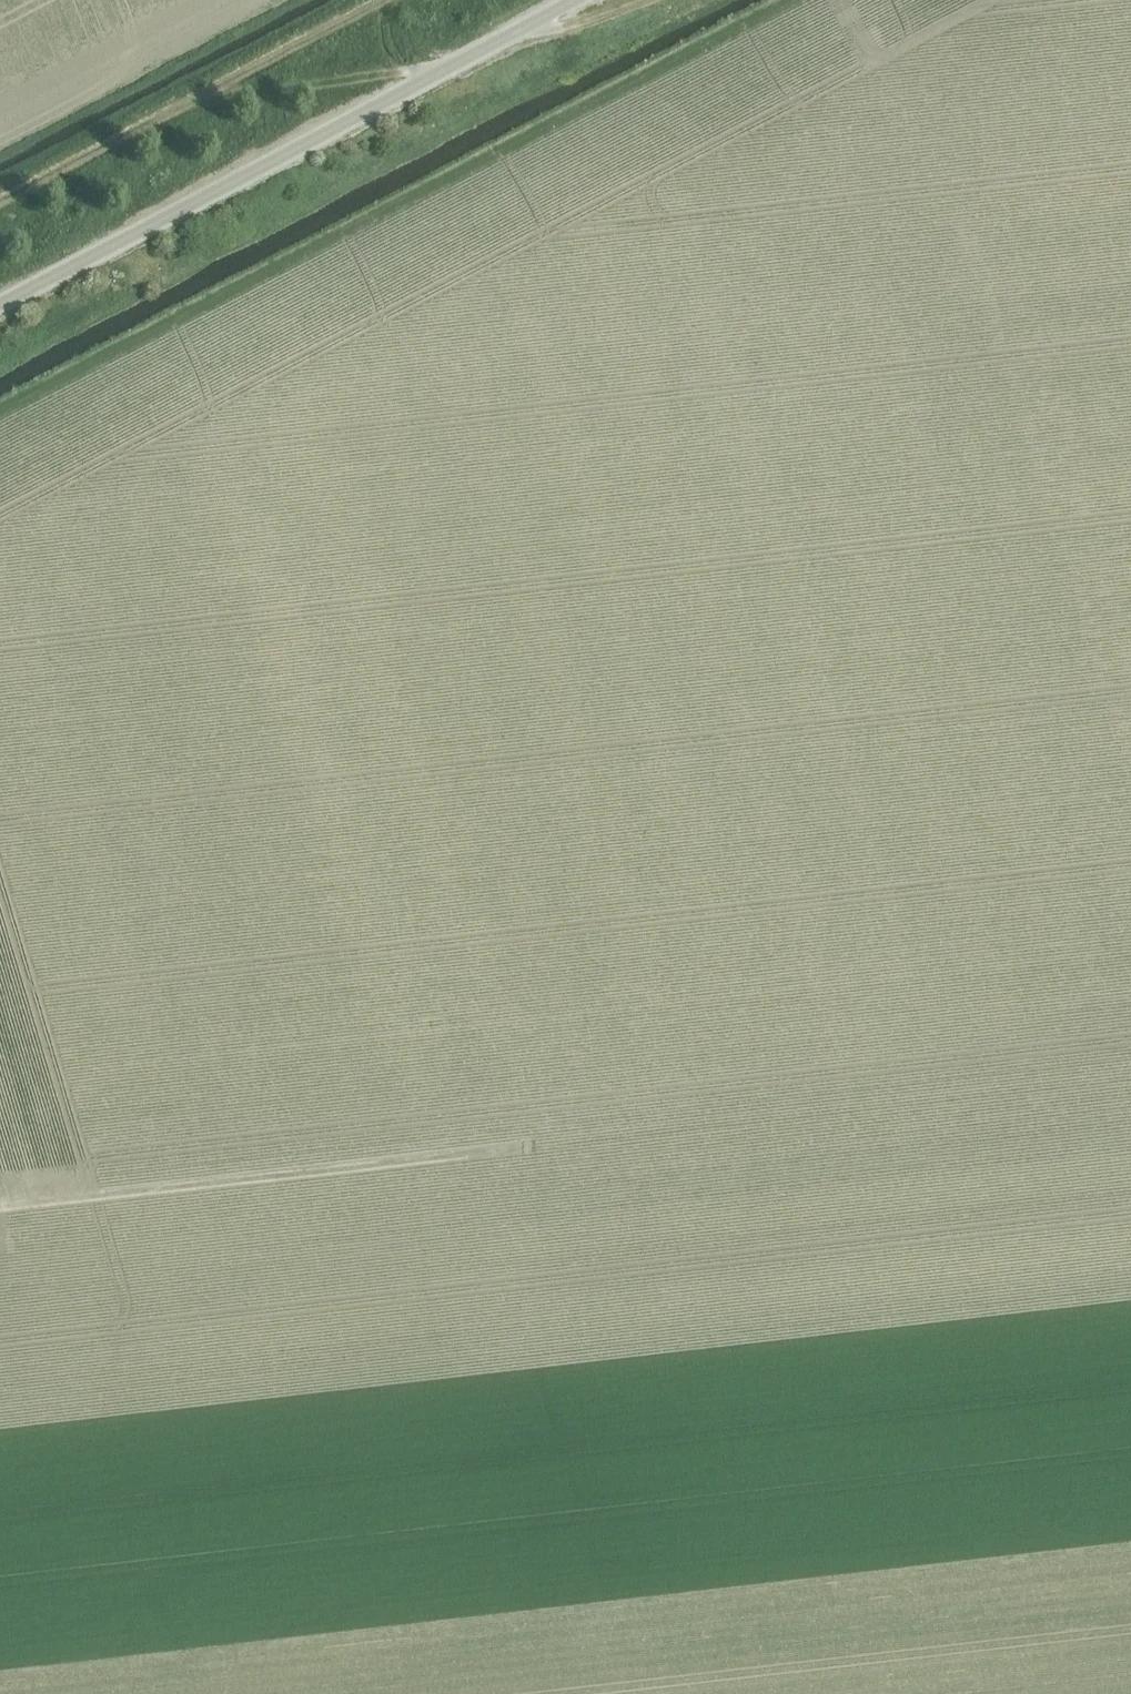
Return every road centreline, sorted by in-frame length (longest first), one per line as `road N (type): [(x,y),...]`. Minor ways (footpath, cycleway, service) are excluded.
road 1 (unclassified): [(0,303),(574,0)]

